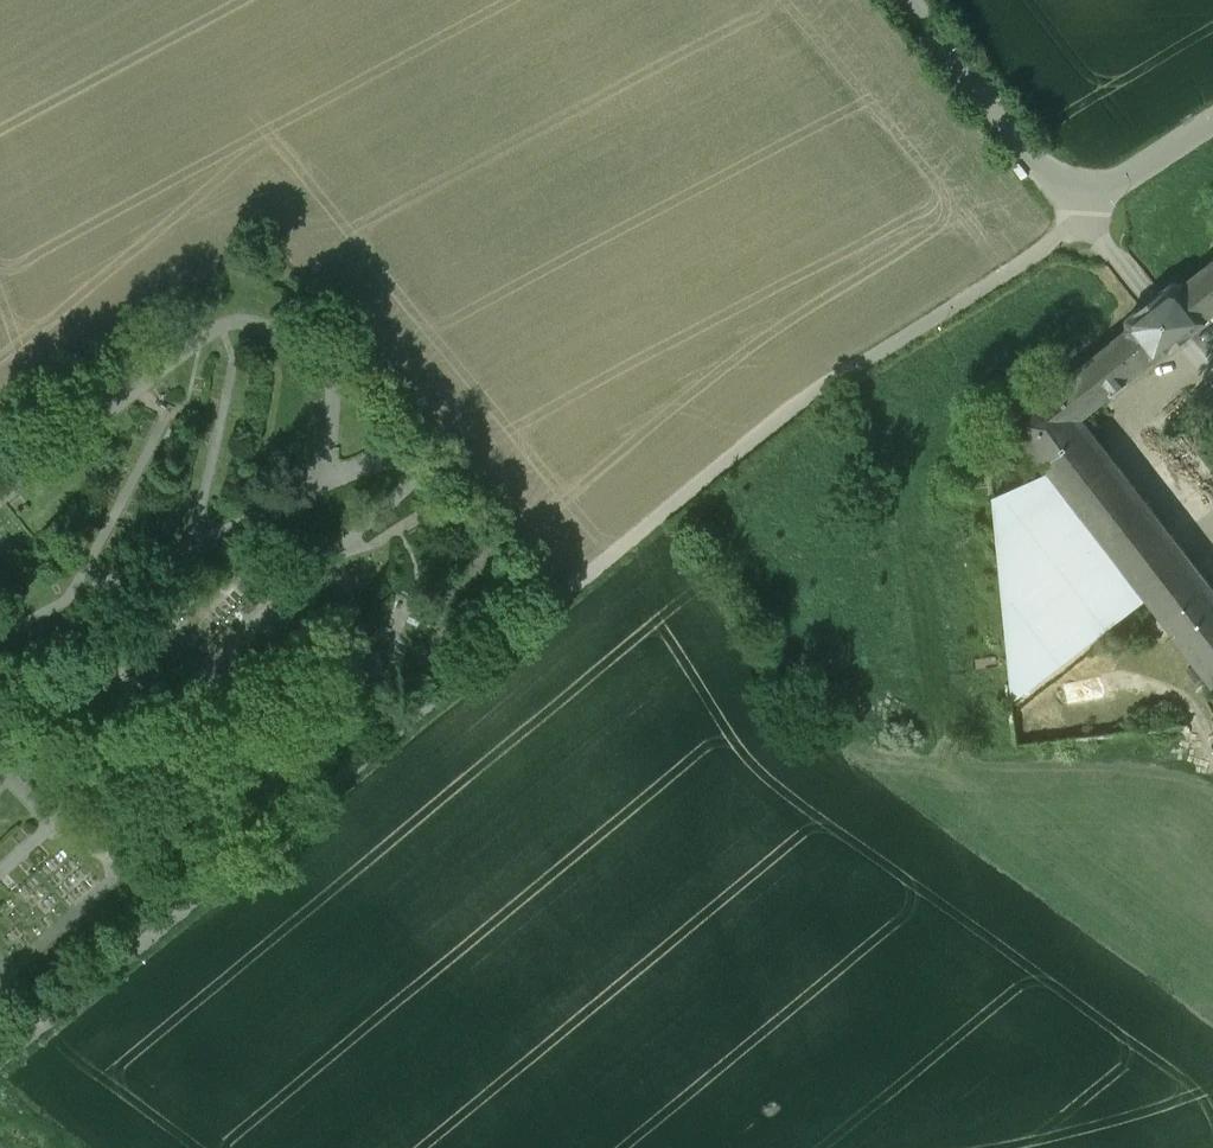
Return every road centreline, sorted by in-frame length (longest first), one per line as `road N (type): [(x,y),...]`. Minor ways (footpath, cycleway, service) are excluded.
road 1 (track): [(0,1057),(816,389),(1086,216)]

